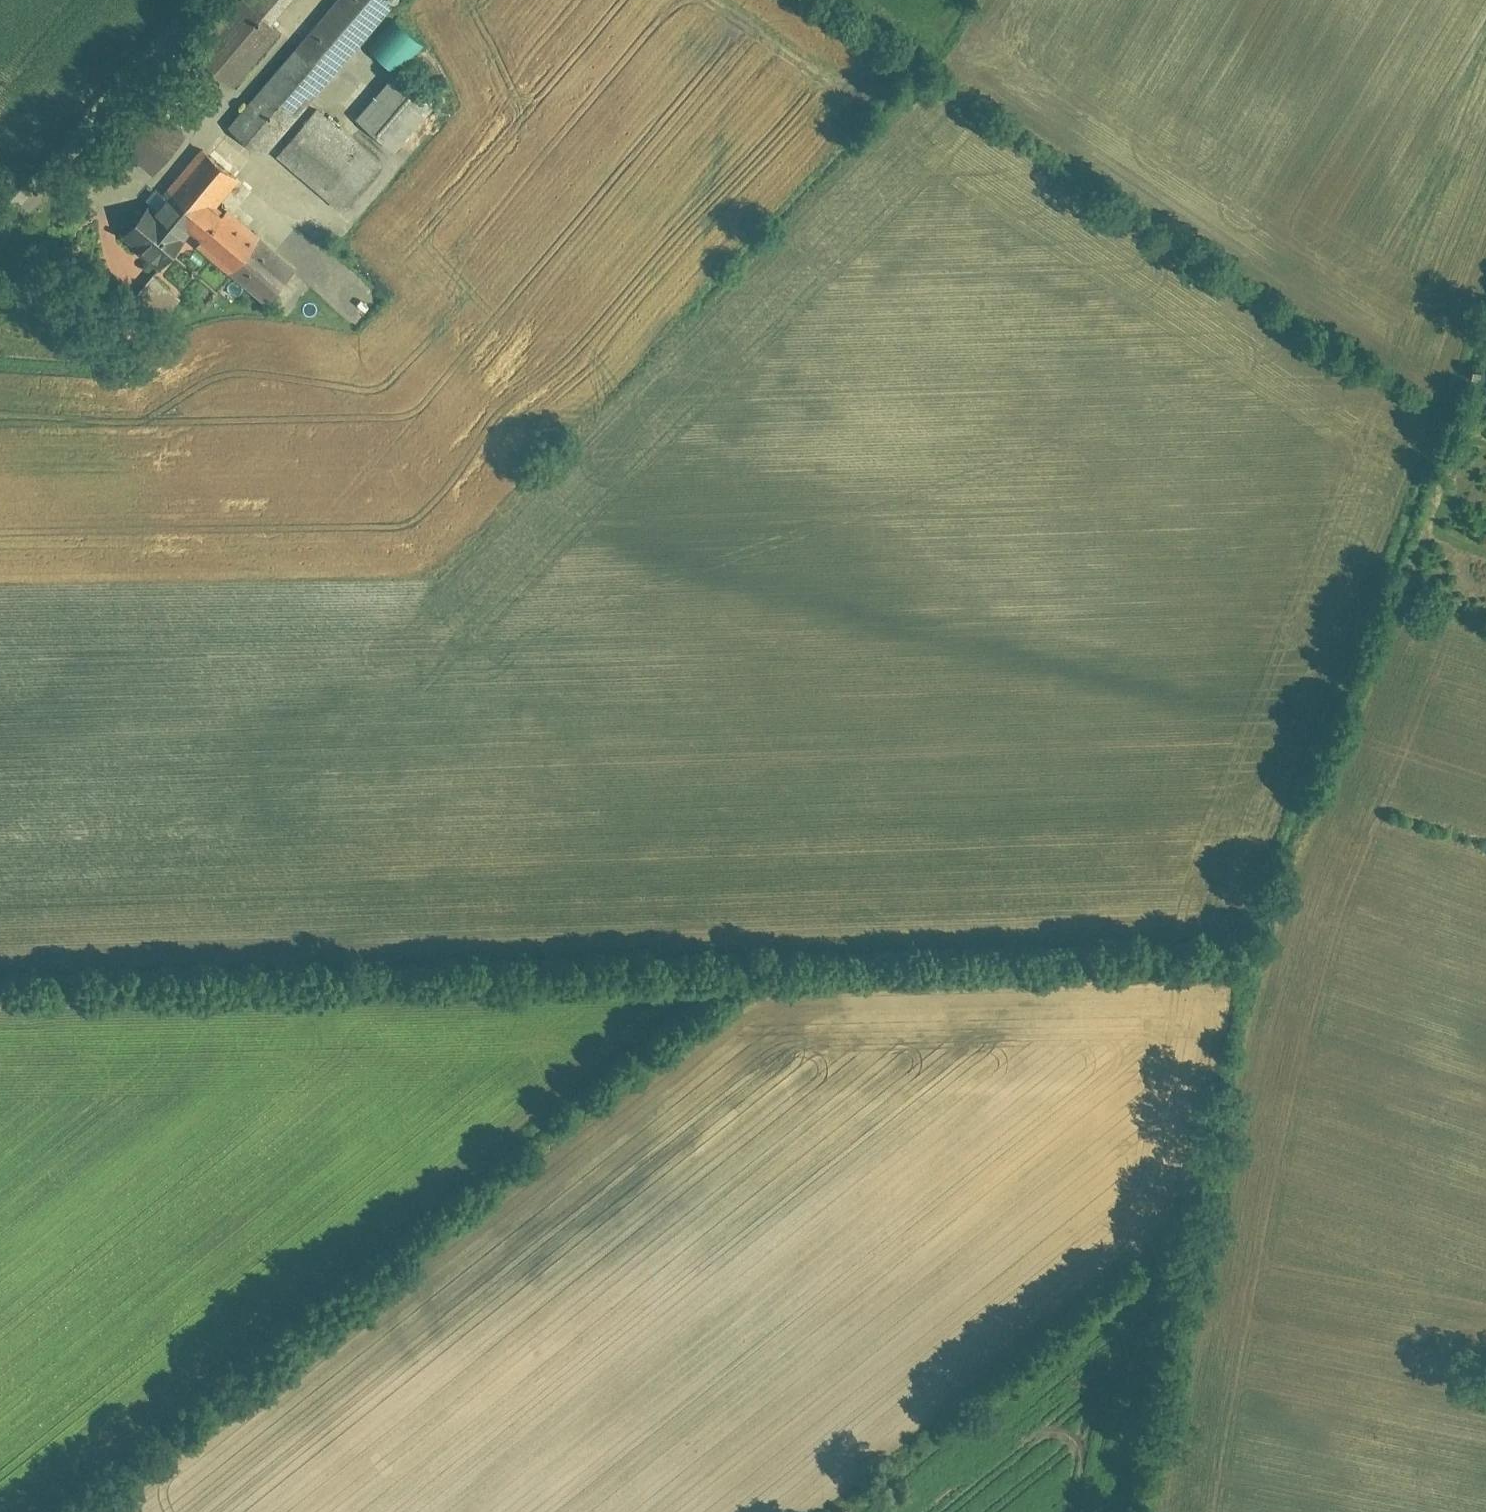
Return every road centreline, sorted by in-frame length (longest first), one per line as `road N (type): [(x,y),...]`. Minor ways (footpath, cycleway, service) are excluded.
road 1 (residential): [(0,242),(175,45)]

